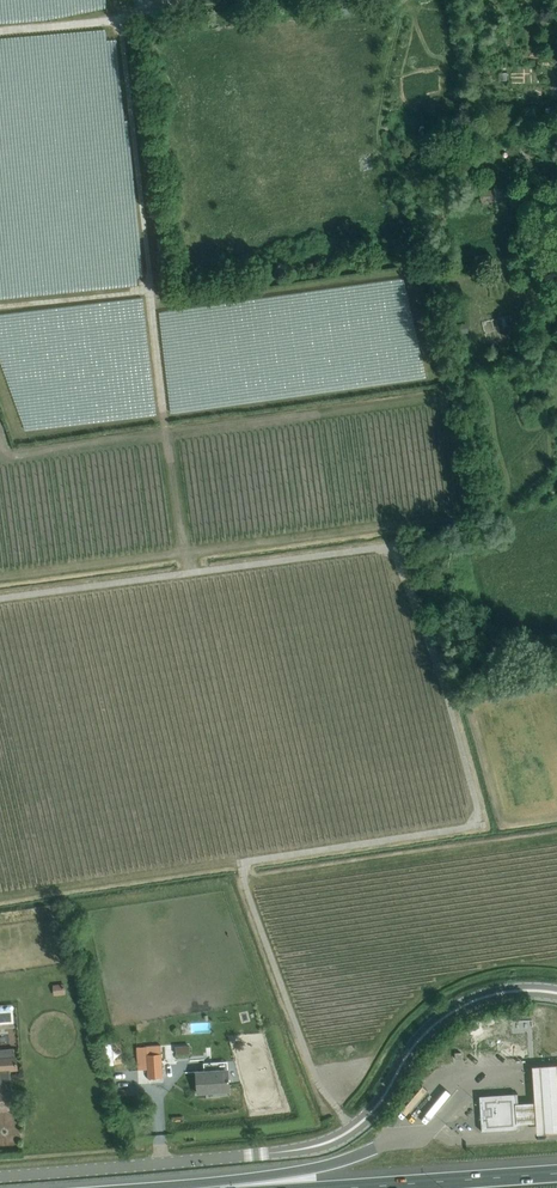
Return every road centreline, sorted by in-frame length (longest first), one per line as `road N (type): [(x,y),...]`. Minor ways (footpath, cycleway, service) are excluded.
road 1 (unclassified): [(0,1180),(321,1152),(384,1107),(438,1029),(492,1002),(556,999)]
road 2 (unclassified): [(289,0),(0,32)]
road 3 (motorway): [(556,1173),(340,1187)]
road 4 (motorway): [(375,1147),(352,1161),(215,1187)]

